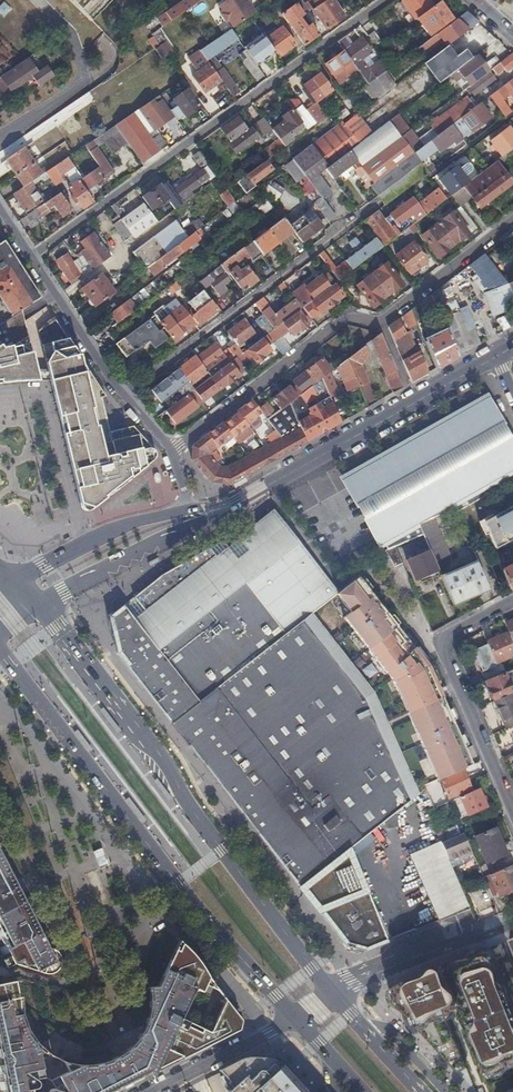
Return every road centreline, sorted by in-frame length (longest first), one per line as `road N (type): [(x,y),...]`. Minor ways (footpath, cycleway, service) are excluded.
road 1 (primary): [(332,997),(39,608)]
road 2 (primary): [(0,650),(177,886),(293,1016)]
road 3 (residential): [(29,257),(385,0)]
road 4 (residential): [(512,220),(381,323),(347,318),(172,452)]
road 5 (residential): [(382,200),(124,395)]
road 6 (secondary): [(496,354),(217,509)]
road 7 (residential): [(332,997),(512,924)]
road 8 (residential): [(438,643),(512,814)]
road 9 (secondary): [(182,512),(125,524),(11,581)]
road 10 (secondary): [(39,608),(190,524)]
road 11 (residential): [(29,257),(124,395)]
road 12 (residential): [(293,1016),(158,1091)]

